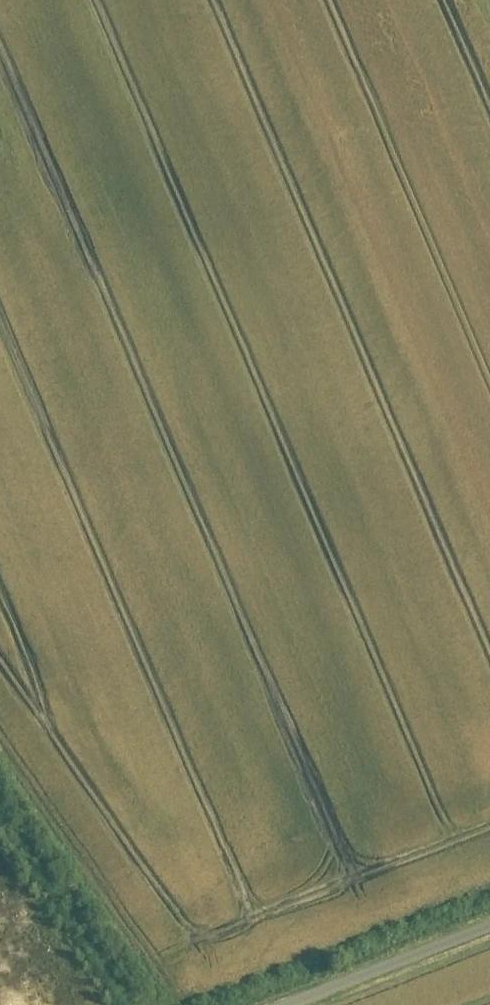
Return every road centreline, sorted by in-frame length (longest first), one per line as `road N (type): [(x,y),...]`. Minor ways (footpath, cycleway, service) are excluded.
road 1 (unclassified): [(489,932),(304,1004)]

